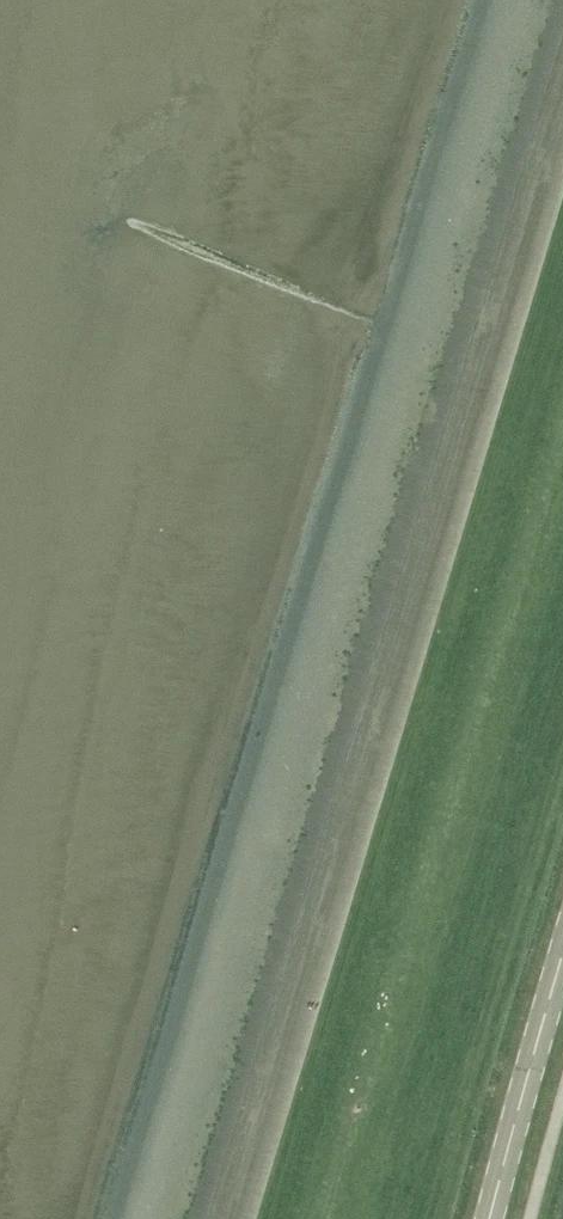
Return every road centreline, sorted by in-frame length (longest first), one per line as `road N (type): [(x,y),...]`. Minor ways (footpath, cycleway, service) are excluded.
road 1 (secondary): [(489,1218),(562,960)]

